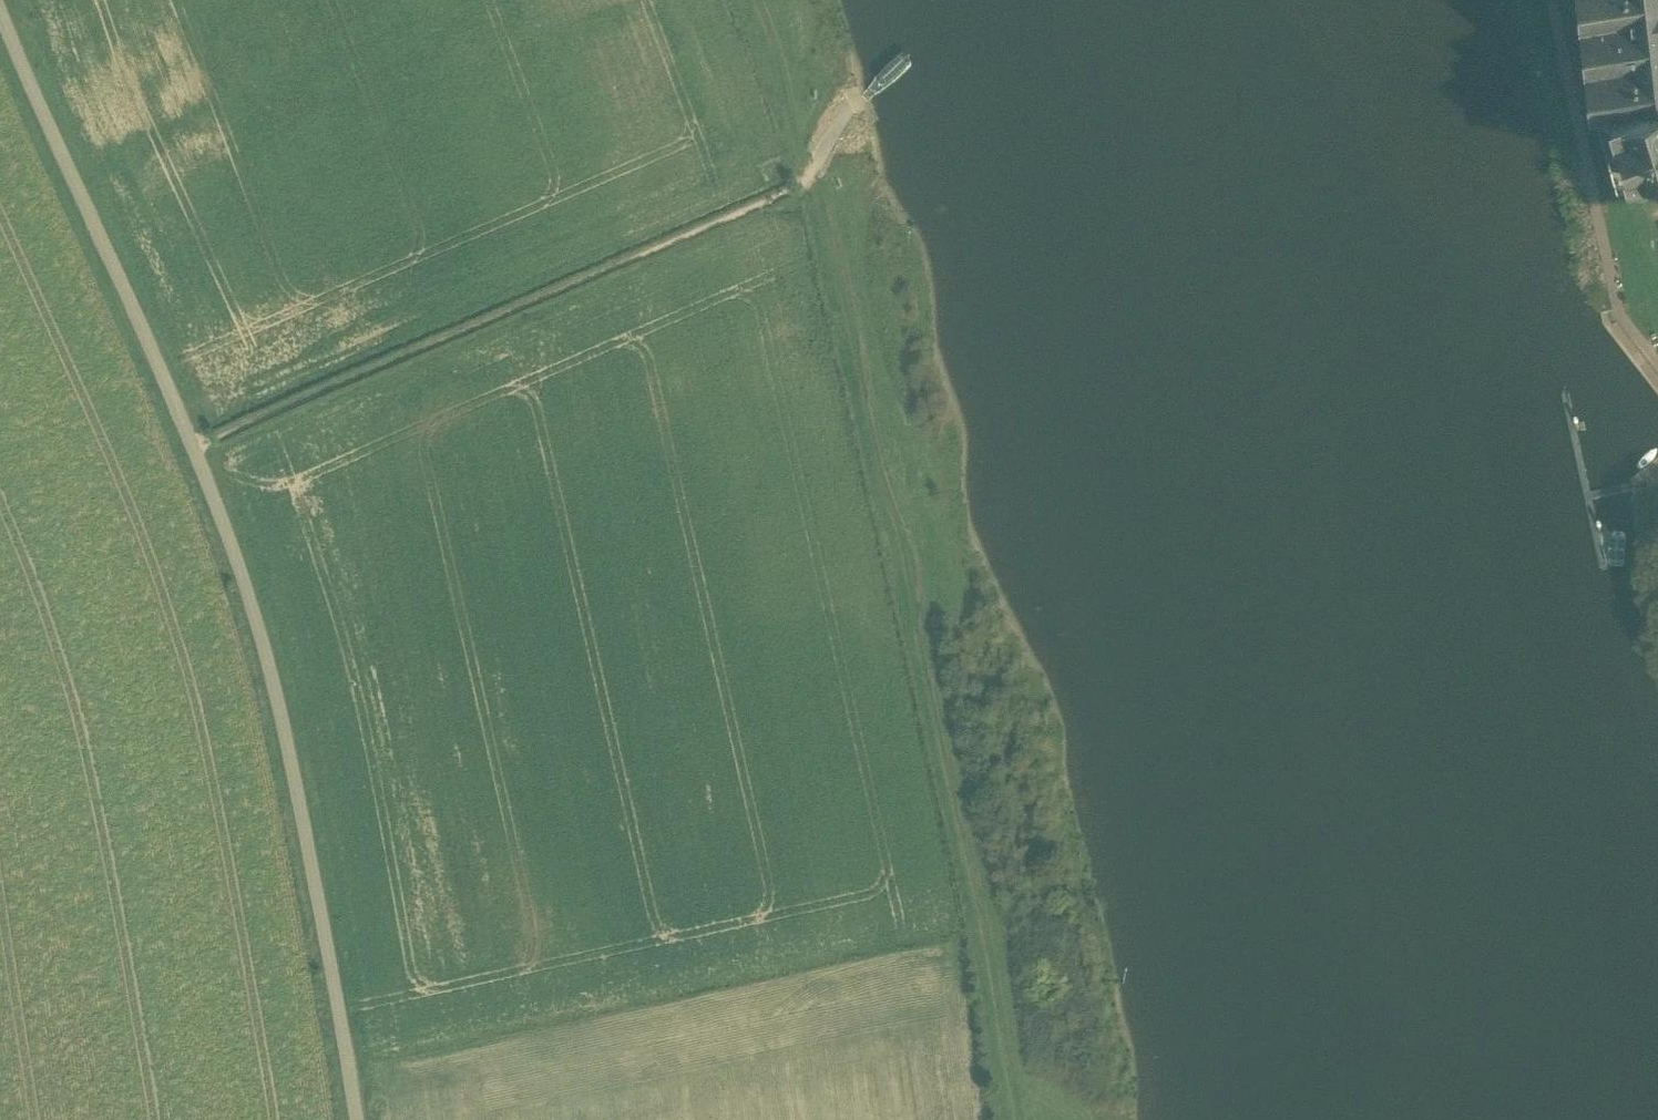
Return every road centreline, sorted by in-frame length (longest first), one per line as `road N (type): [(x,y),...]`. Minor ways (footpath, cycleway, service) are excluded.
road 1 (unclassified): [(356,1119),(272,677),(240,569),(0,3)]

